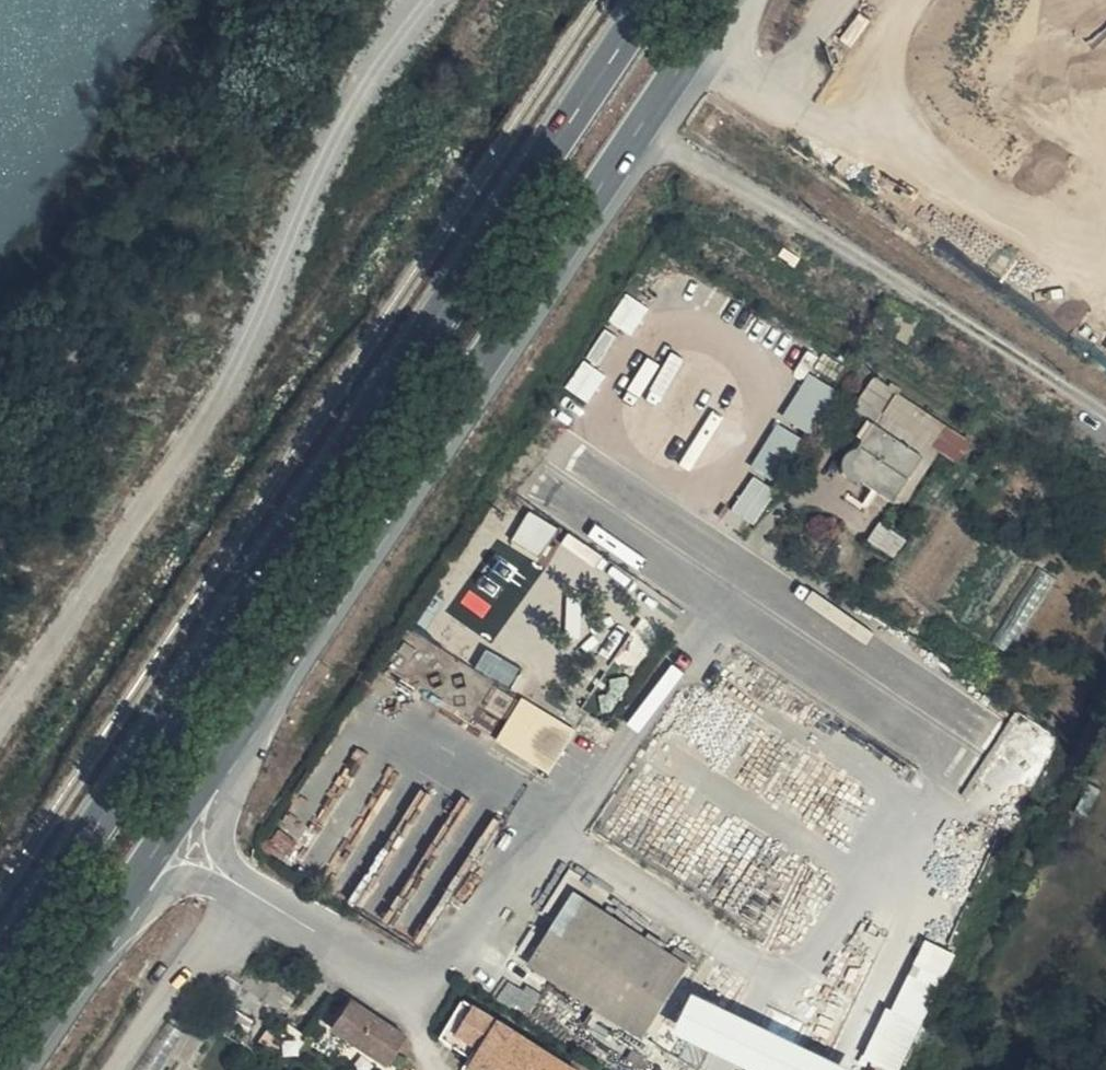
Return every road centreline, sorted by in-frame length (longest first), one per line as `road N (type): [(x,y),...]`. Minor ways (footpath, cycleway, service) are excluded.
road 1 (primary): [(650,0),(0,969)]
road 2 (primary): [(167,833),(725,0)]
road 3 (unclassified): [(167,833),(422,991),(586,822),(744,586)]
road 4 (track): [(412,0),(85,561),(0,688)]
road 5 (primary): [(9,1069),(167,833)]

